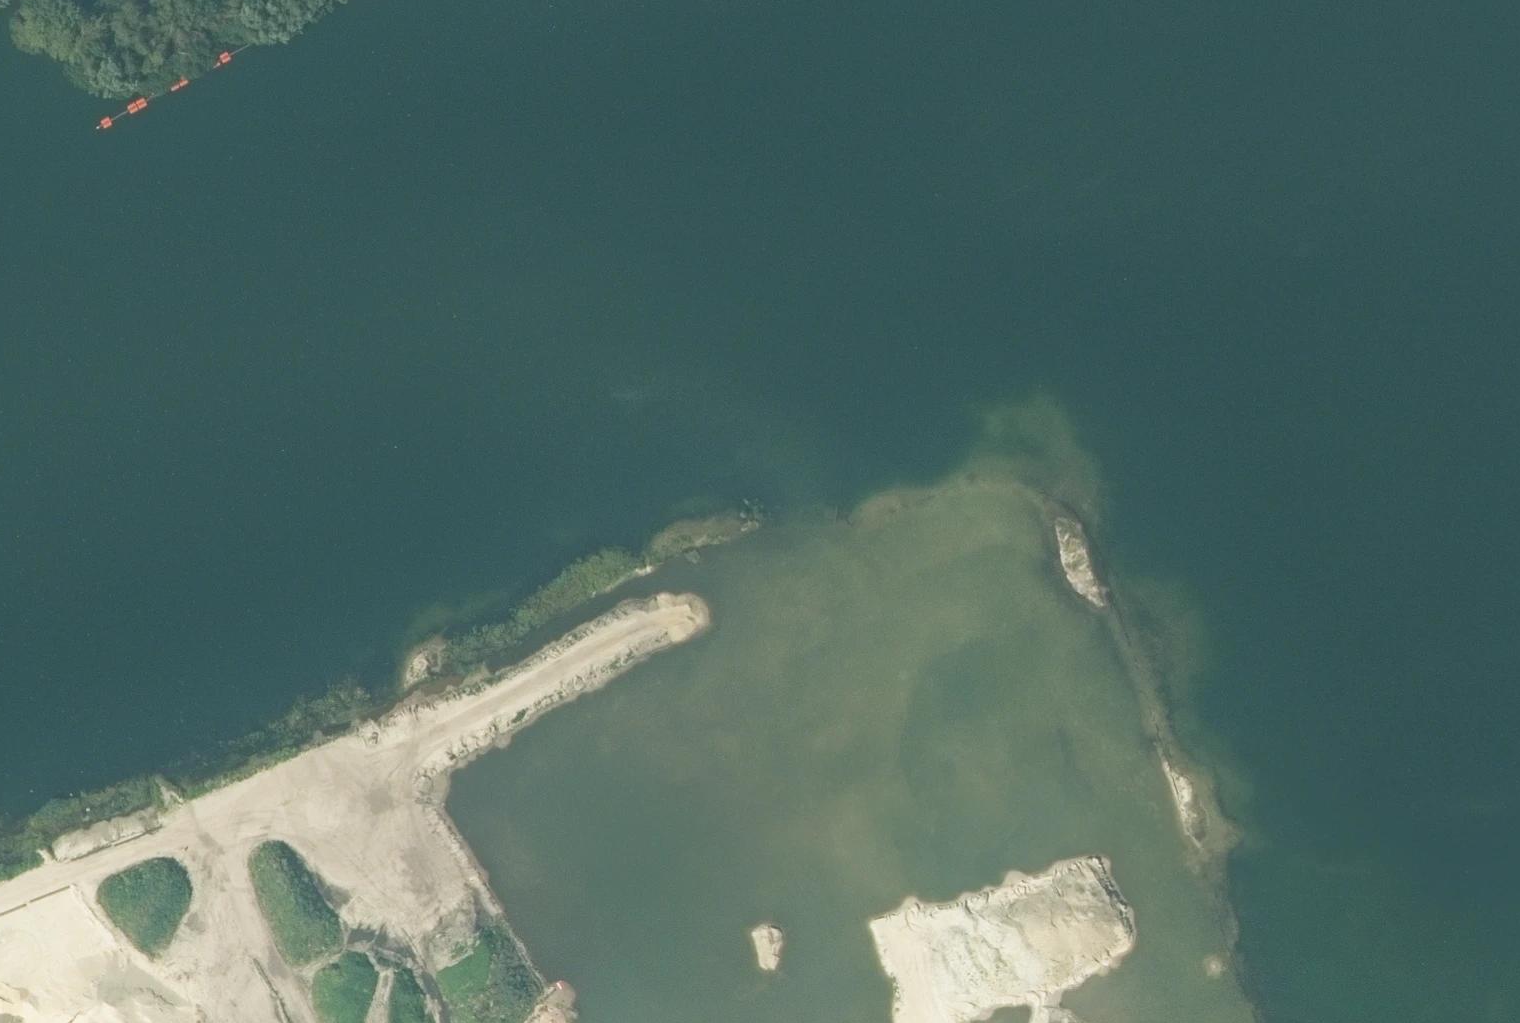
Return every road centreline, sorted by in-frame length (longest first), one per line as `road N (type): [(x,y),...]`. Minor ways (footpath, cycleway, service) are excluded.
road 1 (track): [(0,901),(161,836)]

